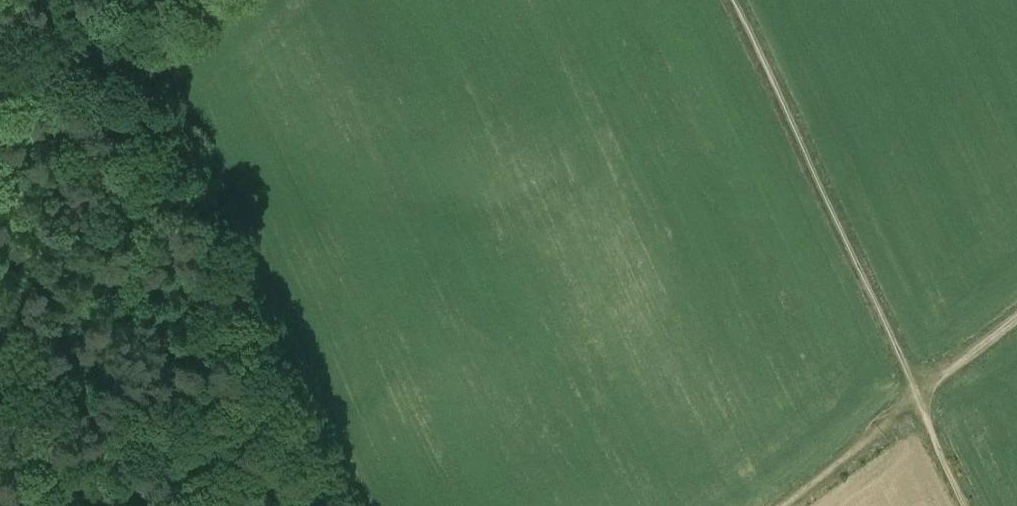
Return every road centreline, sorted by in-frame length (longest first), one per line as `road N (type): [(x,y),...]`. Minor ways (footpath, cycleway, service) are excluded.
road 1 (track): [(124,0),(0,68)]
road 2 (track): [(1016,322),(916,400)]

